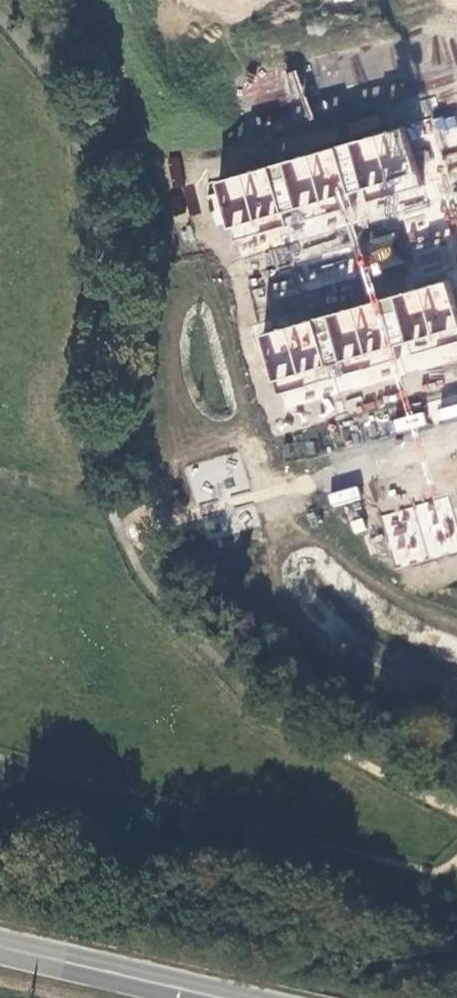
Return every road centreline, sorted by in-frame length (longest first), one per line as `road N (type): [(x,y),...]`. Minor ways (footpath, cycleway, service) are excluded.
road 1 (secondary): [(204,997),(0,950)]
road 2 (residential): [(315,479),(456,440)]

